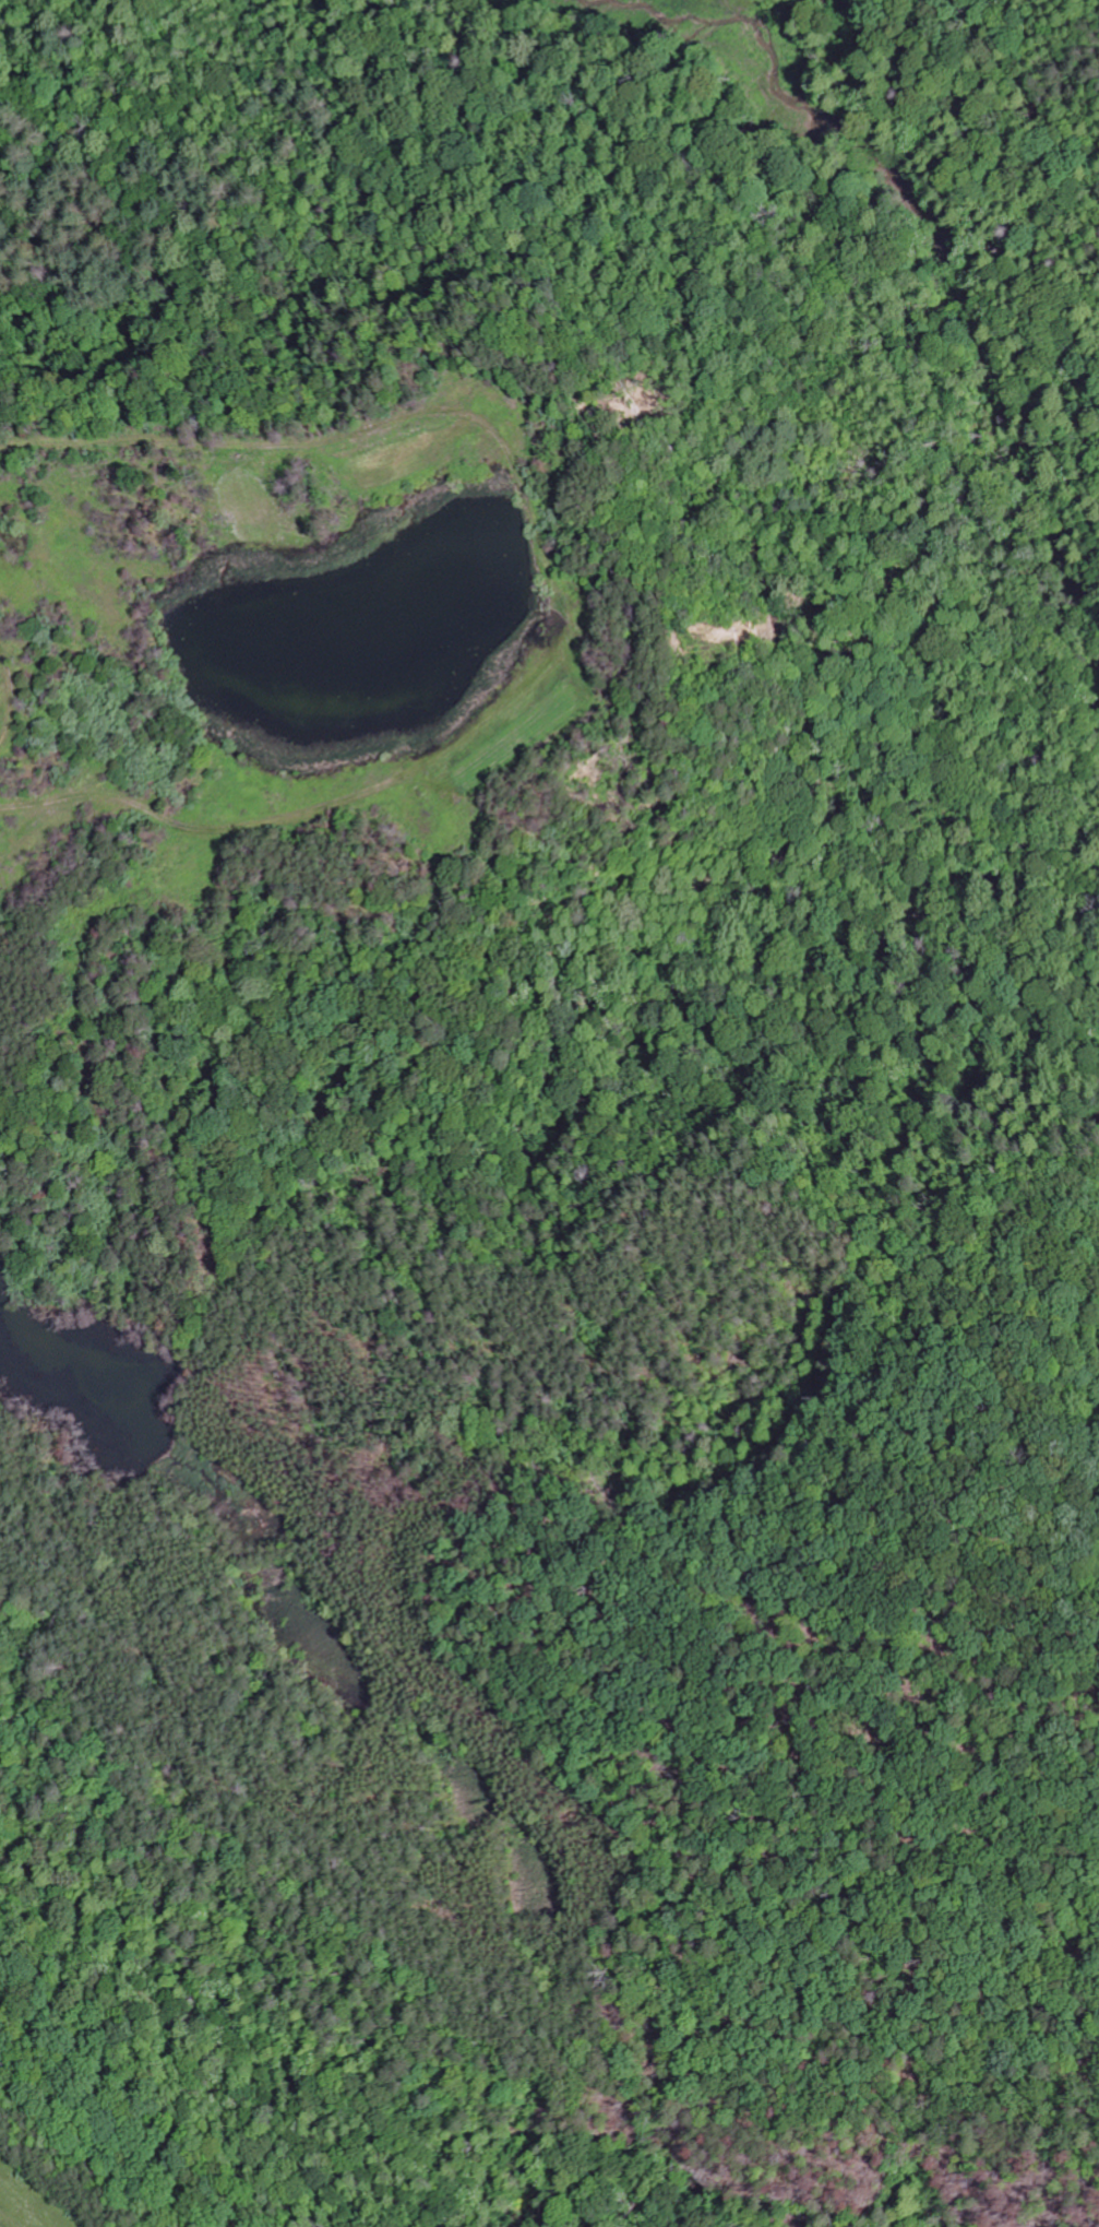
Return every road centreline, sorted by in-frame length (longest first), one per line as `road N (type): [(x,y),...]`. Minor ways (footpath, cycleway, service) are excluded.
road 1 (track): [(0,812),(133,803),(180,831),(256,829),(330,804),(397,768),(456,719),(536,626),(485,458),(461,429),(428,411),(404,403),(311,437),(27,436),(0,446)]

